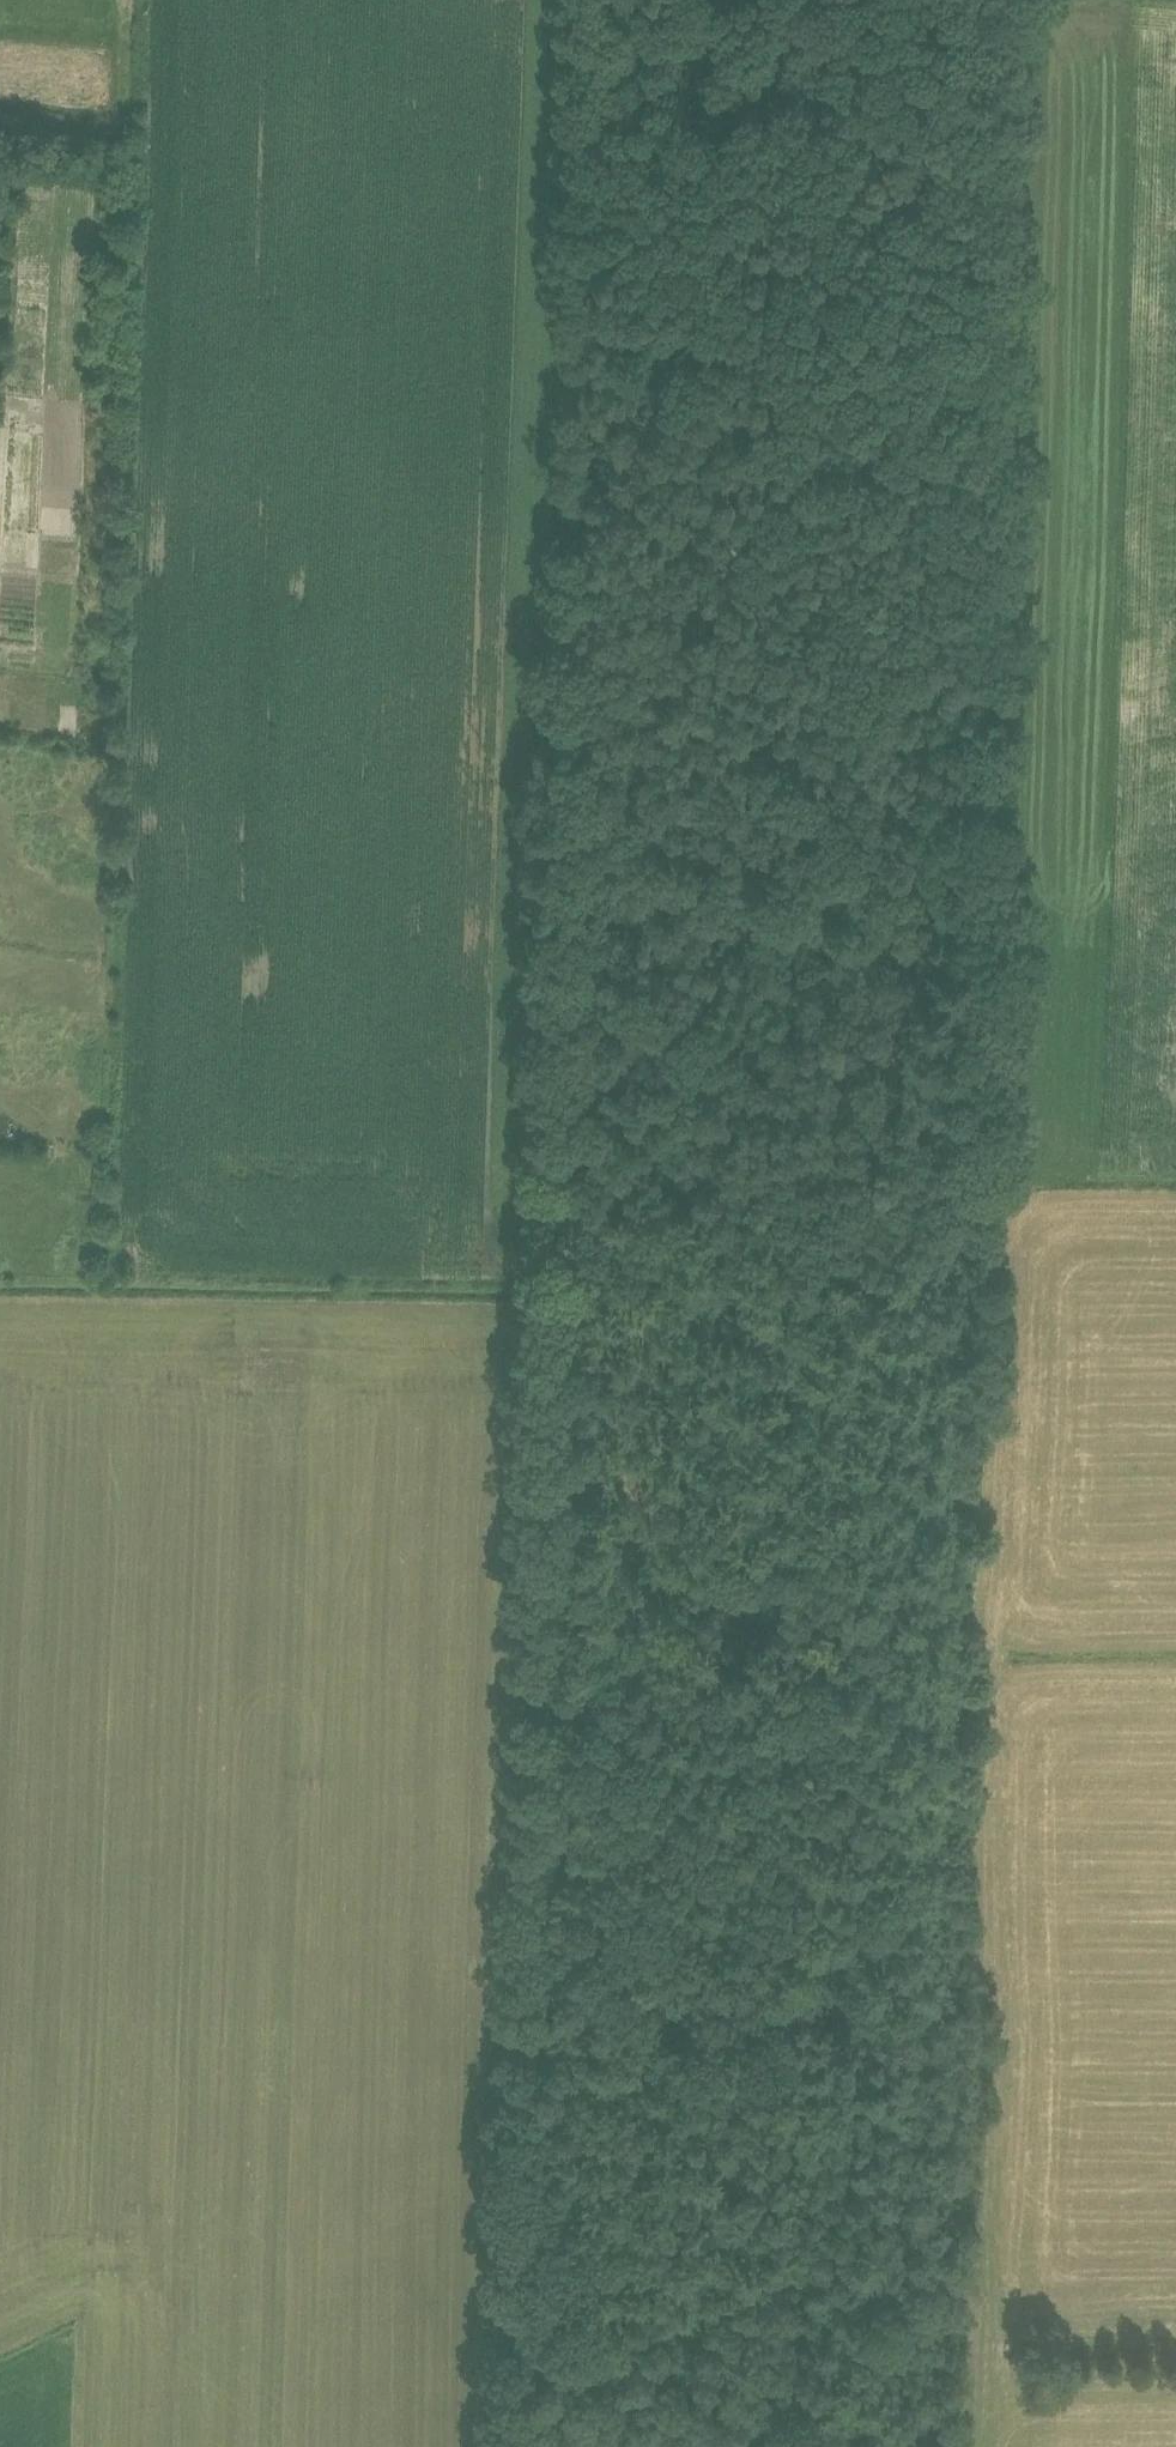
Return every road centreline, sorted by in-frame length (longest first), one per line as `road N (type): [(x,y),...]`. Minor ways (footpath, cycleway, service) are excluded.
road 1 (track): [(613,0),(534,2381)]

